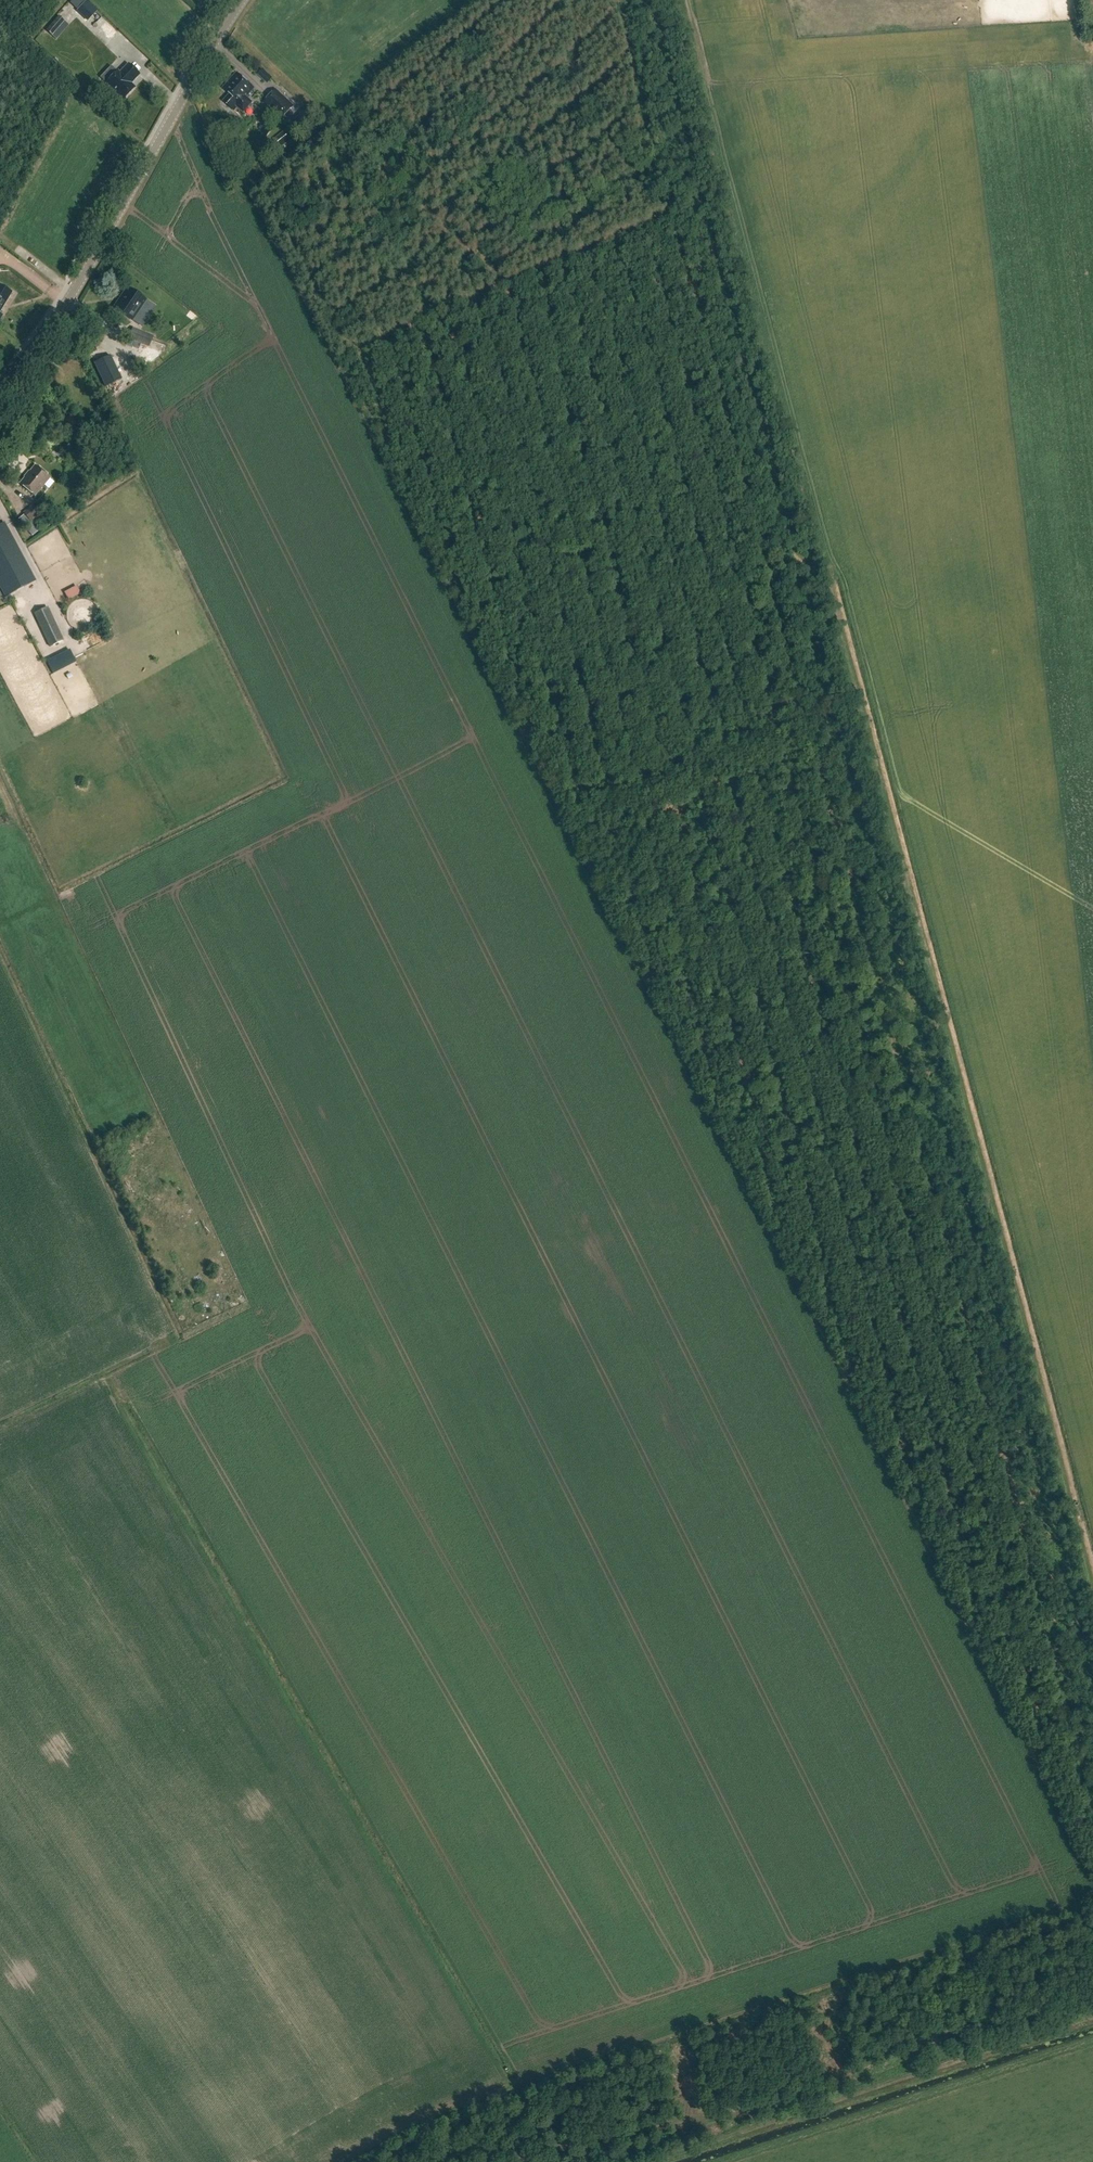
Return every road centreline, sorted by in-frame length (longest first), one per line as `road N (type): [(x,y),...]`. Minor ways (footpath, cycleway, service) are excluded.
road 1 (tertiary): [(0,390),(73,296),(242,0)]

